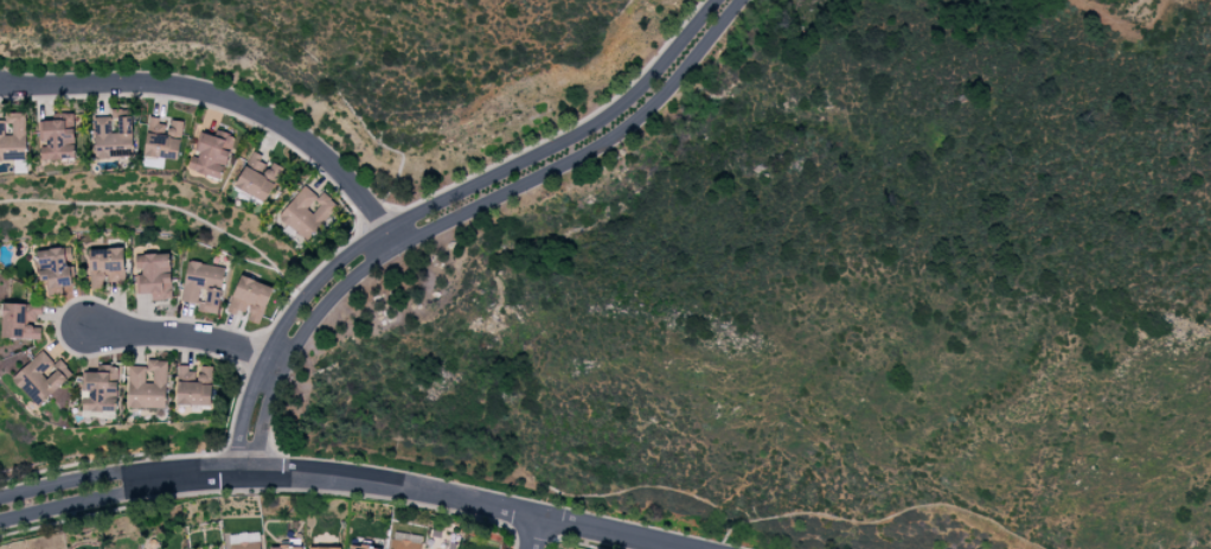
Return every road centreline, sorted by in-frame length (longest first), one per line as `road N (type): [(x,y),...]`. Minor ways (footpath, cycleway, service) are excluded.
road 1 (residential): [(685,548),(387,484),(310,475),(160,479),(0,510)]
road 2 (residential): [(399,244),(337,166),(252,109),(187,88),(0,80)]
road 3 (residential): [(399,244),(616,133),(654,102),(737,0)]
road 4 (residential): [(715,0),(619,104),(386,228)]
road 5 (residential): [(386,228),(335,263),(271,340),(246,397),(237,446),(244,474)]
road 6 (residential): [(244,474),(283,363),(318,312),(399,244)]
road 7 (residential): [(283,363),(192,337),(89,328)]

